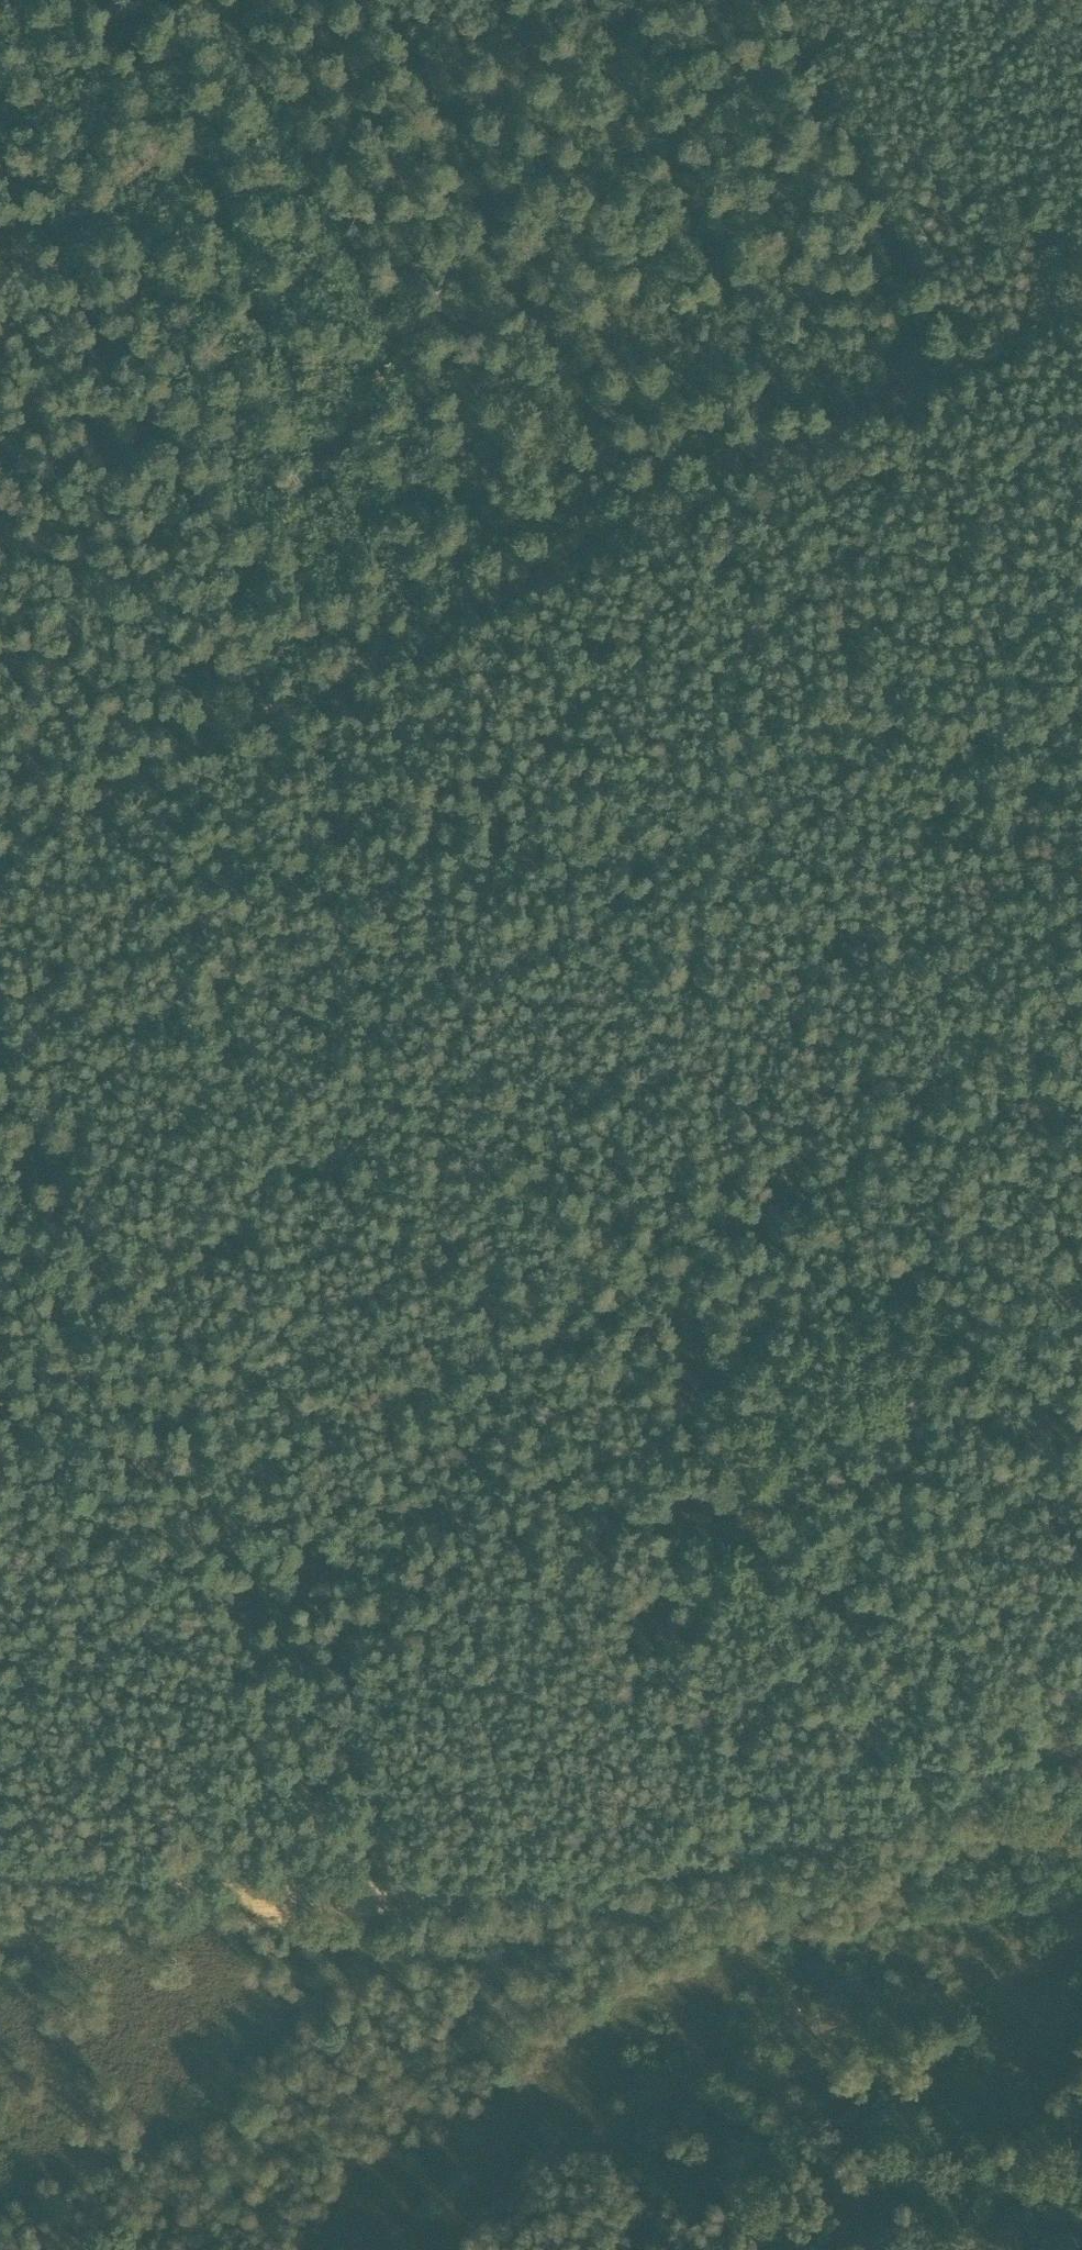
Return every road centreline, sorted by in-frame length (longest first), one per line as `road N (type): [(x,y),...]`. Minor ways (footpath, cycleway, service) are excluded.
road 1 (track): [(0,840),(1081,304)]
road 2 (track): [(0,1873),(527,1888),(886,1822),(1081,1739)]
road 3 (track): [(0,1067),(407,1886)]
road 4 (track): [(766,0),(954,367)]

